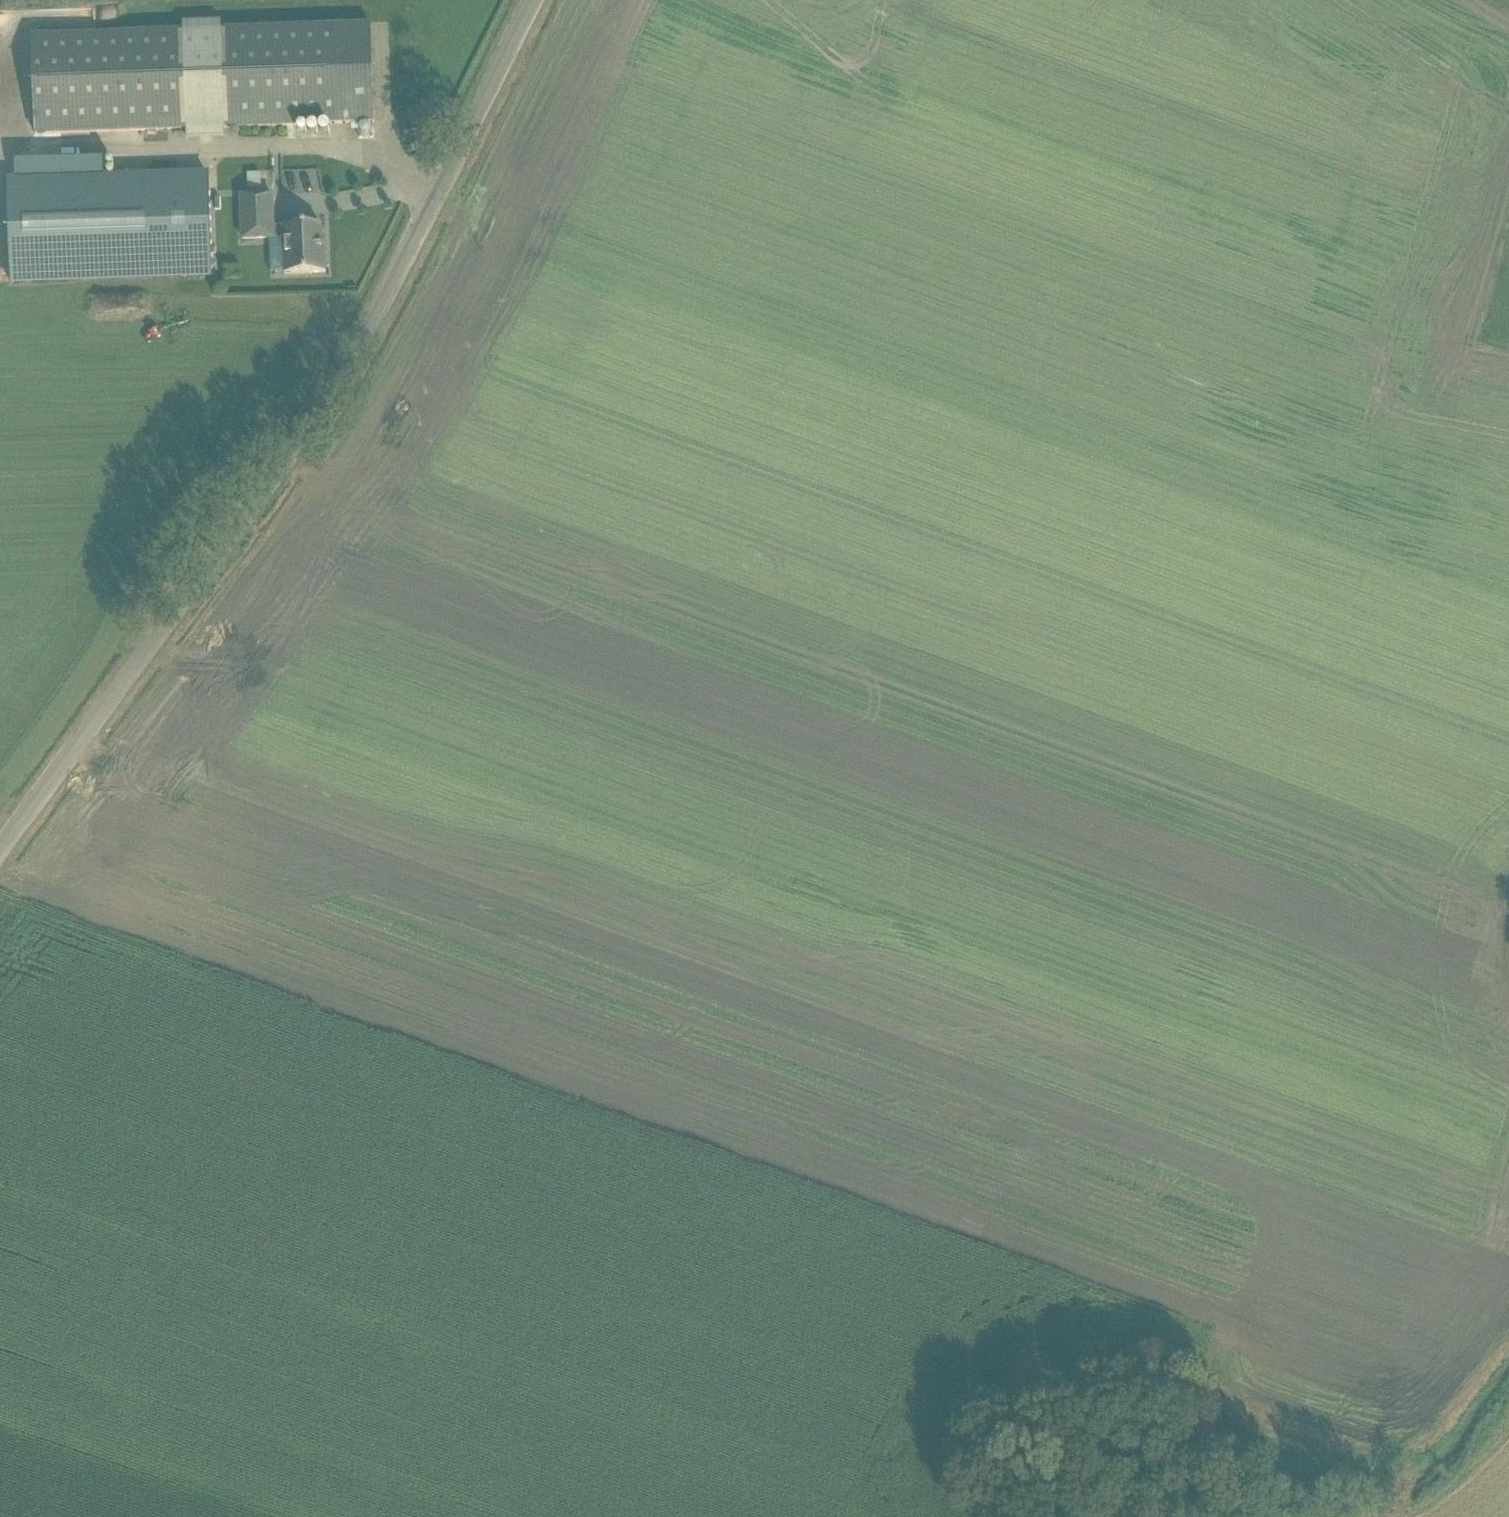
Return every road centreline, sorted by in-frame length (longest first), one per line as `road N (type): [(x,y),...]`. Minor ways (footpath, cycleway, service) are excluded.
road 1 (unclassified): [(0,847),(238,529),(372,324),(533,0)]

